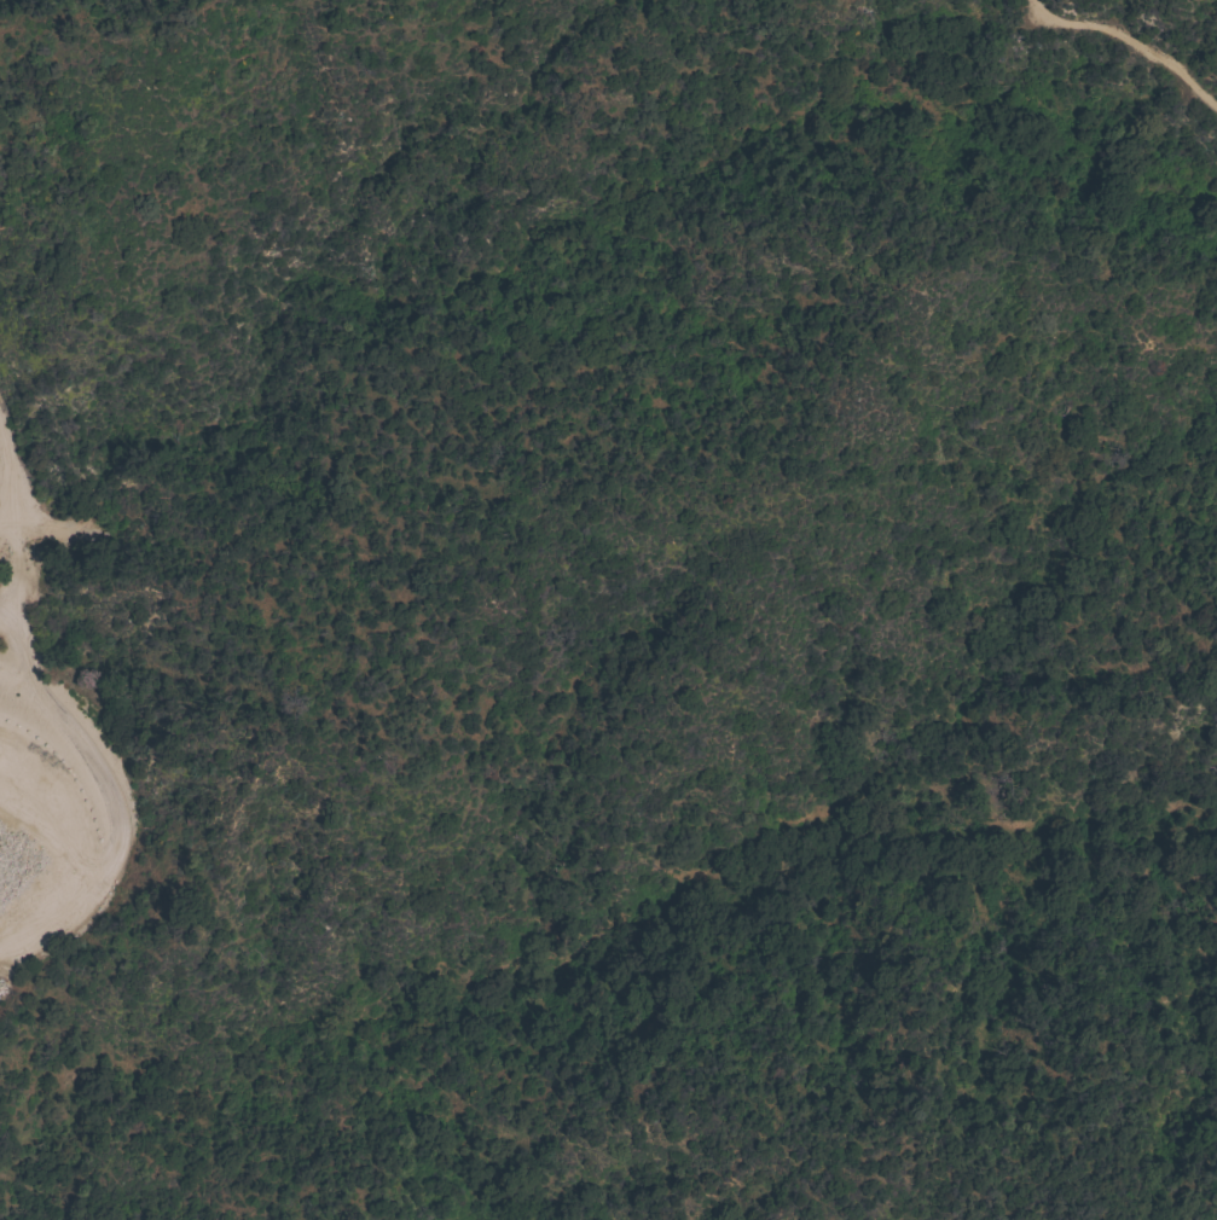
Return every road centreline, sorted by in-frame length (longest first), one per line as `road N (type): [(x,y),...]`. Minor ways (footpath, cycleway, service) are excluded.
road 1 (track): [(1216,110),(1182,64),(1140,35),(1113,23),(1037,19),(1036,0)]

